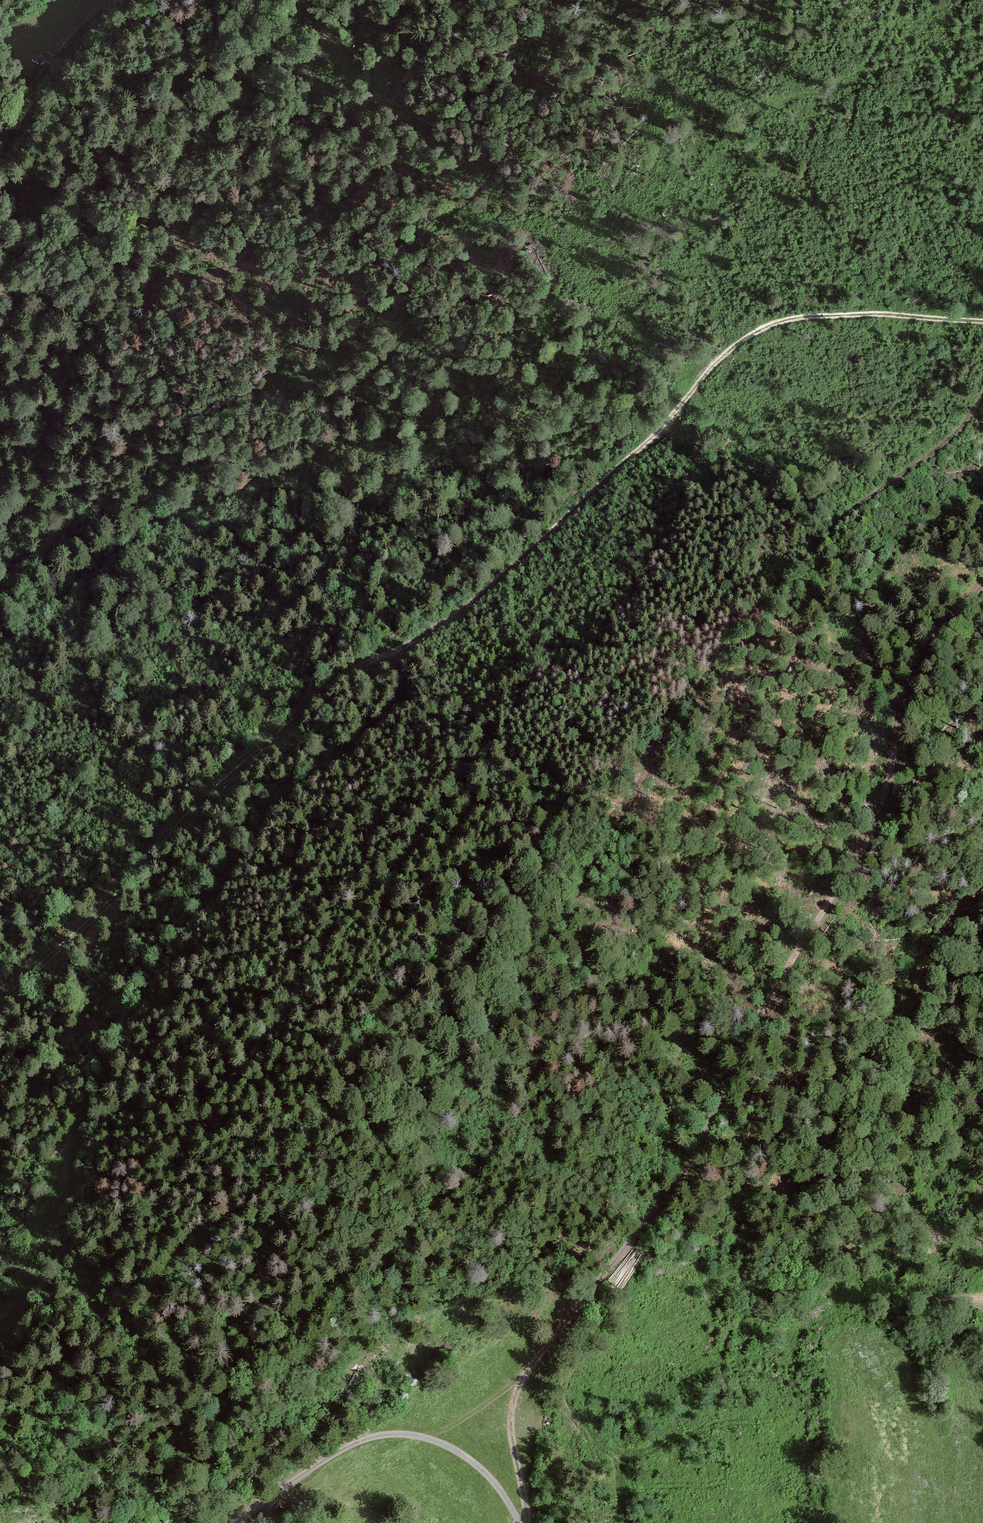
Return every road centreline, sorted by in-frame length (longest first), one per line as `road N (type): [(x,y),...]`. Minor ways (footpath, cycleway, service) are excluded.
road 1 (track): [(982,400),(945,445),(837,525),(740,630),(679,714),(607,853),(434,1128),(368,1253),(339,1290),(240,1370),(217,1430),(220,1472),(243,1522)]
road 2 (track): [(528,1522),(512,1424),(525,1378),(677,1186),(865,848),(891,774),(906,695),(982,584)]
road 3 (track): [(0,654),(197,505),(320,449),(357,386),(403,340),(418,251),(494,169),(554,46),(587,0)]
road 4 (track): [(396,654),(402,702),(395,713),(269,819),(135,1012),(0,1338)]
road 5 (track): [(982,324),(798,319),(747,338),(524,559),(396,654)]
road 6 (track): [(396,654),(358,670),(210,796),(0,1008)]
road 7 (unclassified): [(519,1522),(470,1461),(402,1437),(346,1450),(241,1522)]
road 8 (track): [(133,256),(186,153),(307,0)]
road 9 (tertiary): [(0,161),(47,75),(120,0)]
road 10 (track): [(402,1437),(525,1378)]

